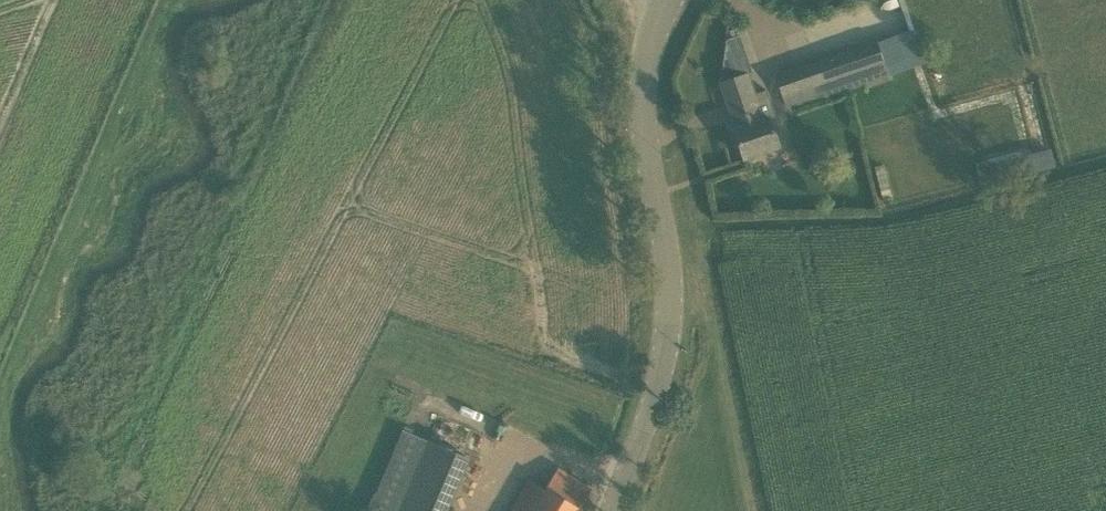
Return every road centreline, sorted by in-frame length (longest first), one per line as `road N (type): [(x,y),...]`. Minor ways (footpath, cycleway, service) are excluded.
road 1 (tertiary): [(611,510),(666,363),(667,236),(646,97),(648,55),(666,0)]

